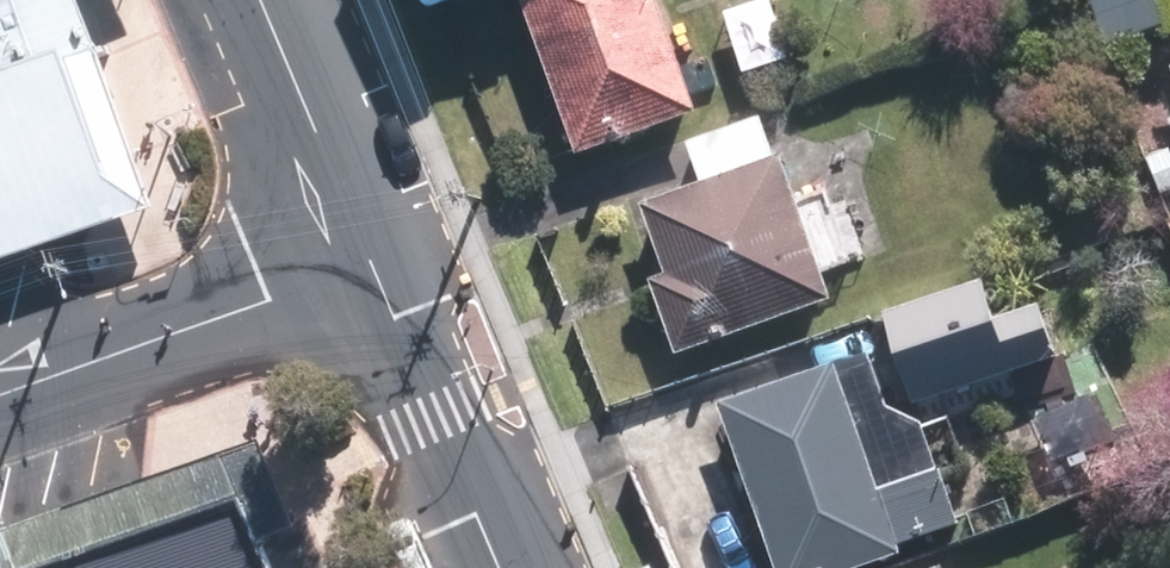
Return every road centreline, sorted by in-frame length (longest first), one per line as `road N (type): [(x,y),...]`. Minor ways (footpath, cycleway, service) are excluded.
road 1 (residential): [(0,395),(372,264)]
road 2 (secondary): [(372,264),(504,567)]
road 3 (secondary): [(264,0),(372,264)]

